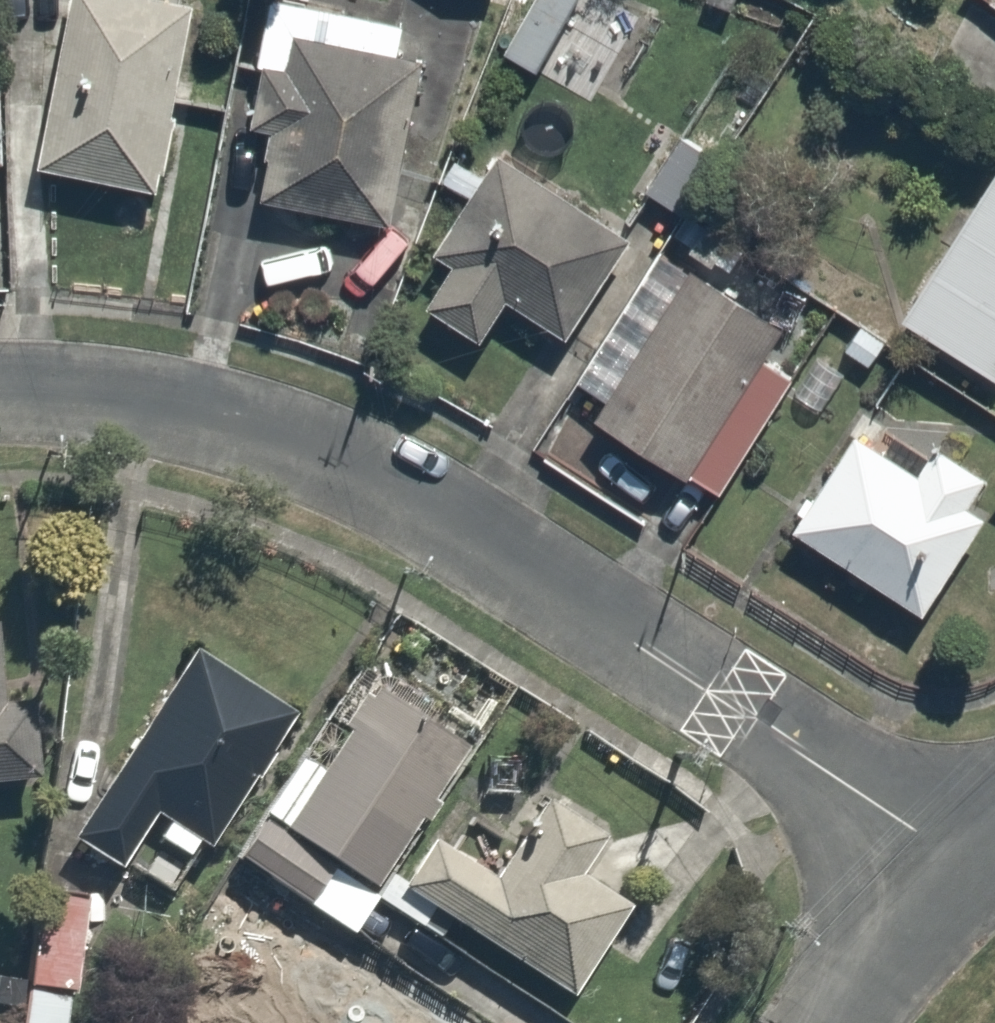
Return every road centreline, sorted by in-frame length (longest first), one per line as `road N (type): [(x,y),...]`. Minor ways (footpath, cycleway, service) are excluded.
road 1 (residential): [(0,383),(51,382),(193,410),(359,475),(729,697),(973,857)]
road 2 (residential): [(837,1022),(973,857)]

